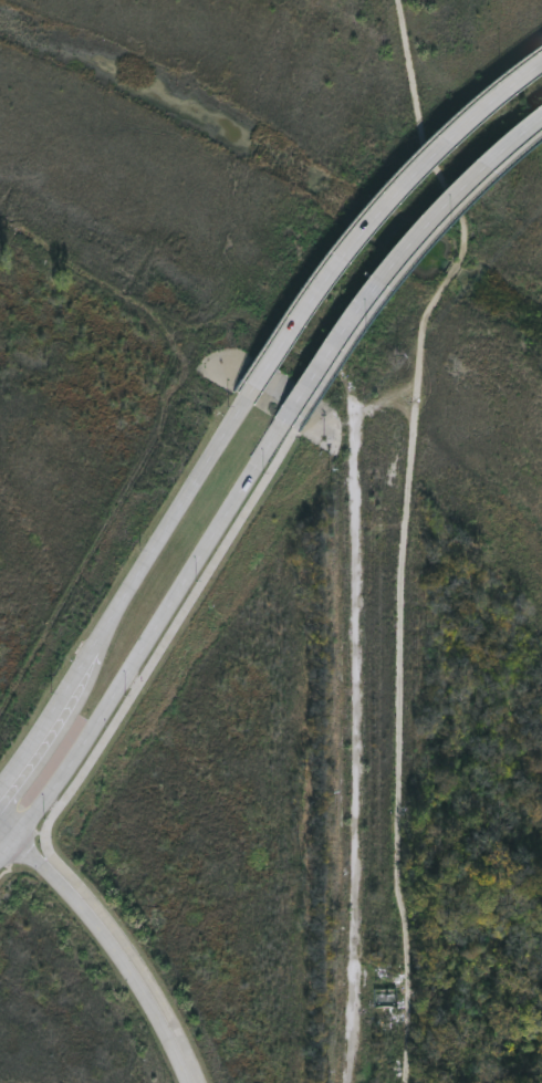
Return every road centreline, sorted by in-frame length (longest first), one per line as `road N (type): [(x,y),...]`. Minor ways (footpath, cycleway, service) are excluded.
road 1 (secondary): [(0,862),(63,782),(289,426)]
road 2 (secondary): [(541,54),(449,136),(327,270),(244,400)]
road 3 (secondary): [(244,400),(42,732),(0,779)]
road 4 (secondary): [(289,426),(326,350),(403,248),(541,122)]
road 5 (tertiary): [(187,1082),(161,1012),(83,906),(0,824)]

